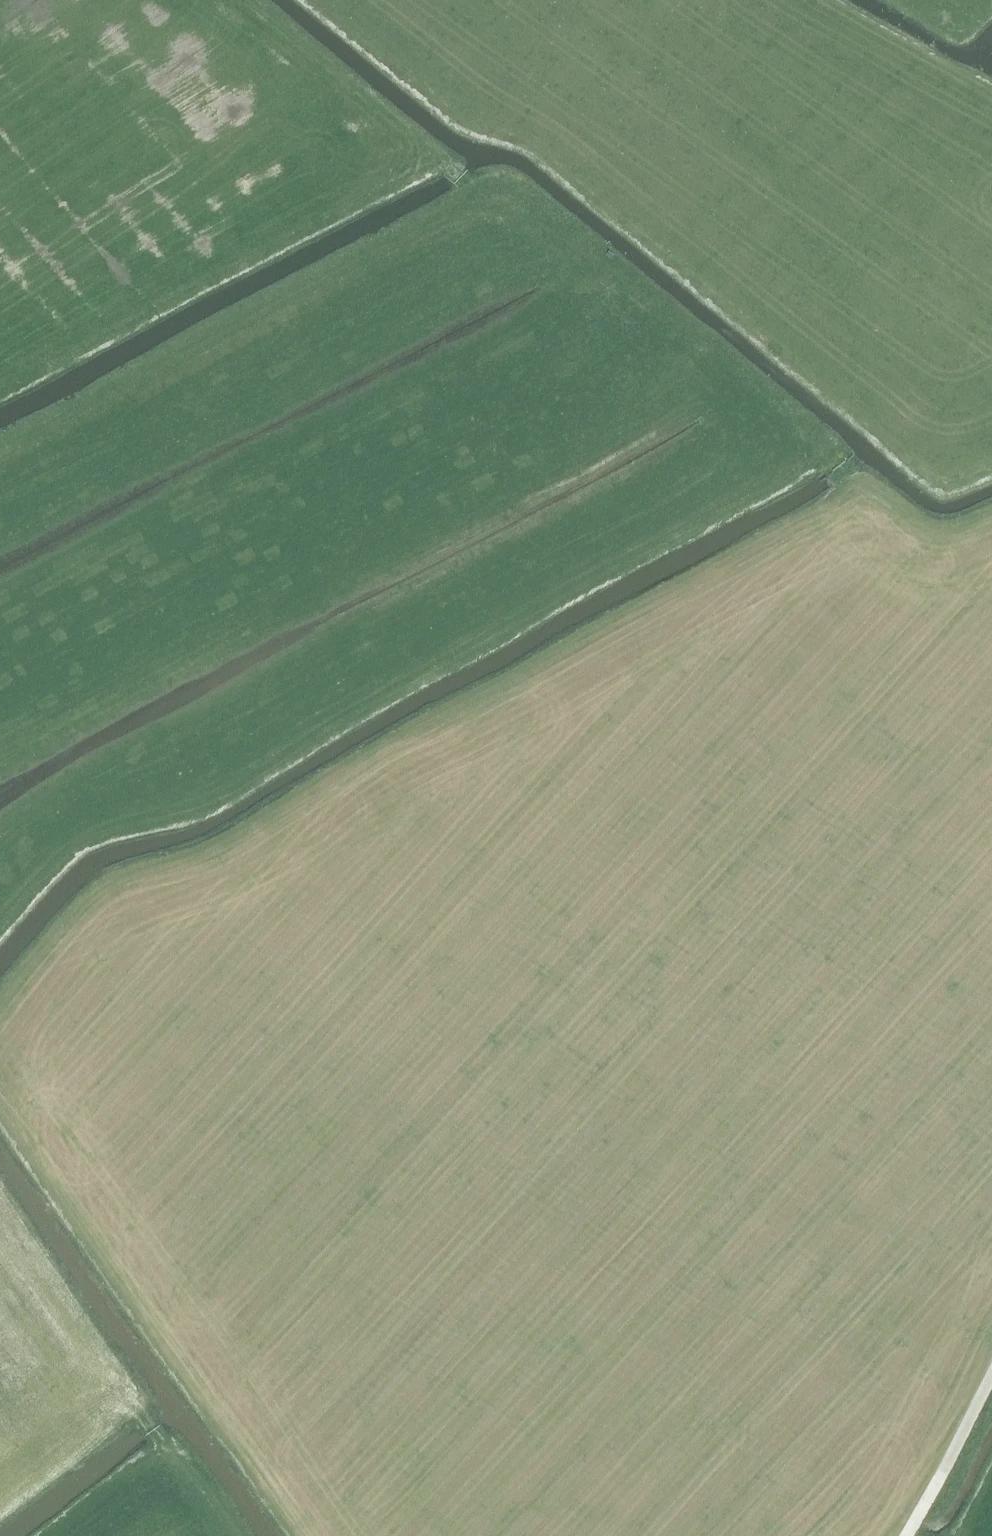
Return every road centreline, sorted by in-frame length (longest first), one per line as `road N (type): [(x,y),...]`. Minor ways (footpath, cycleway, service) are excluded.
road 1 (track): [(907,1535),(991,1373)]

